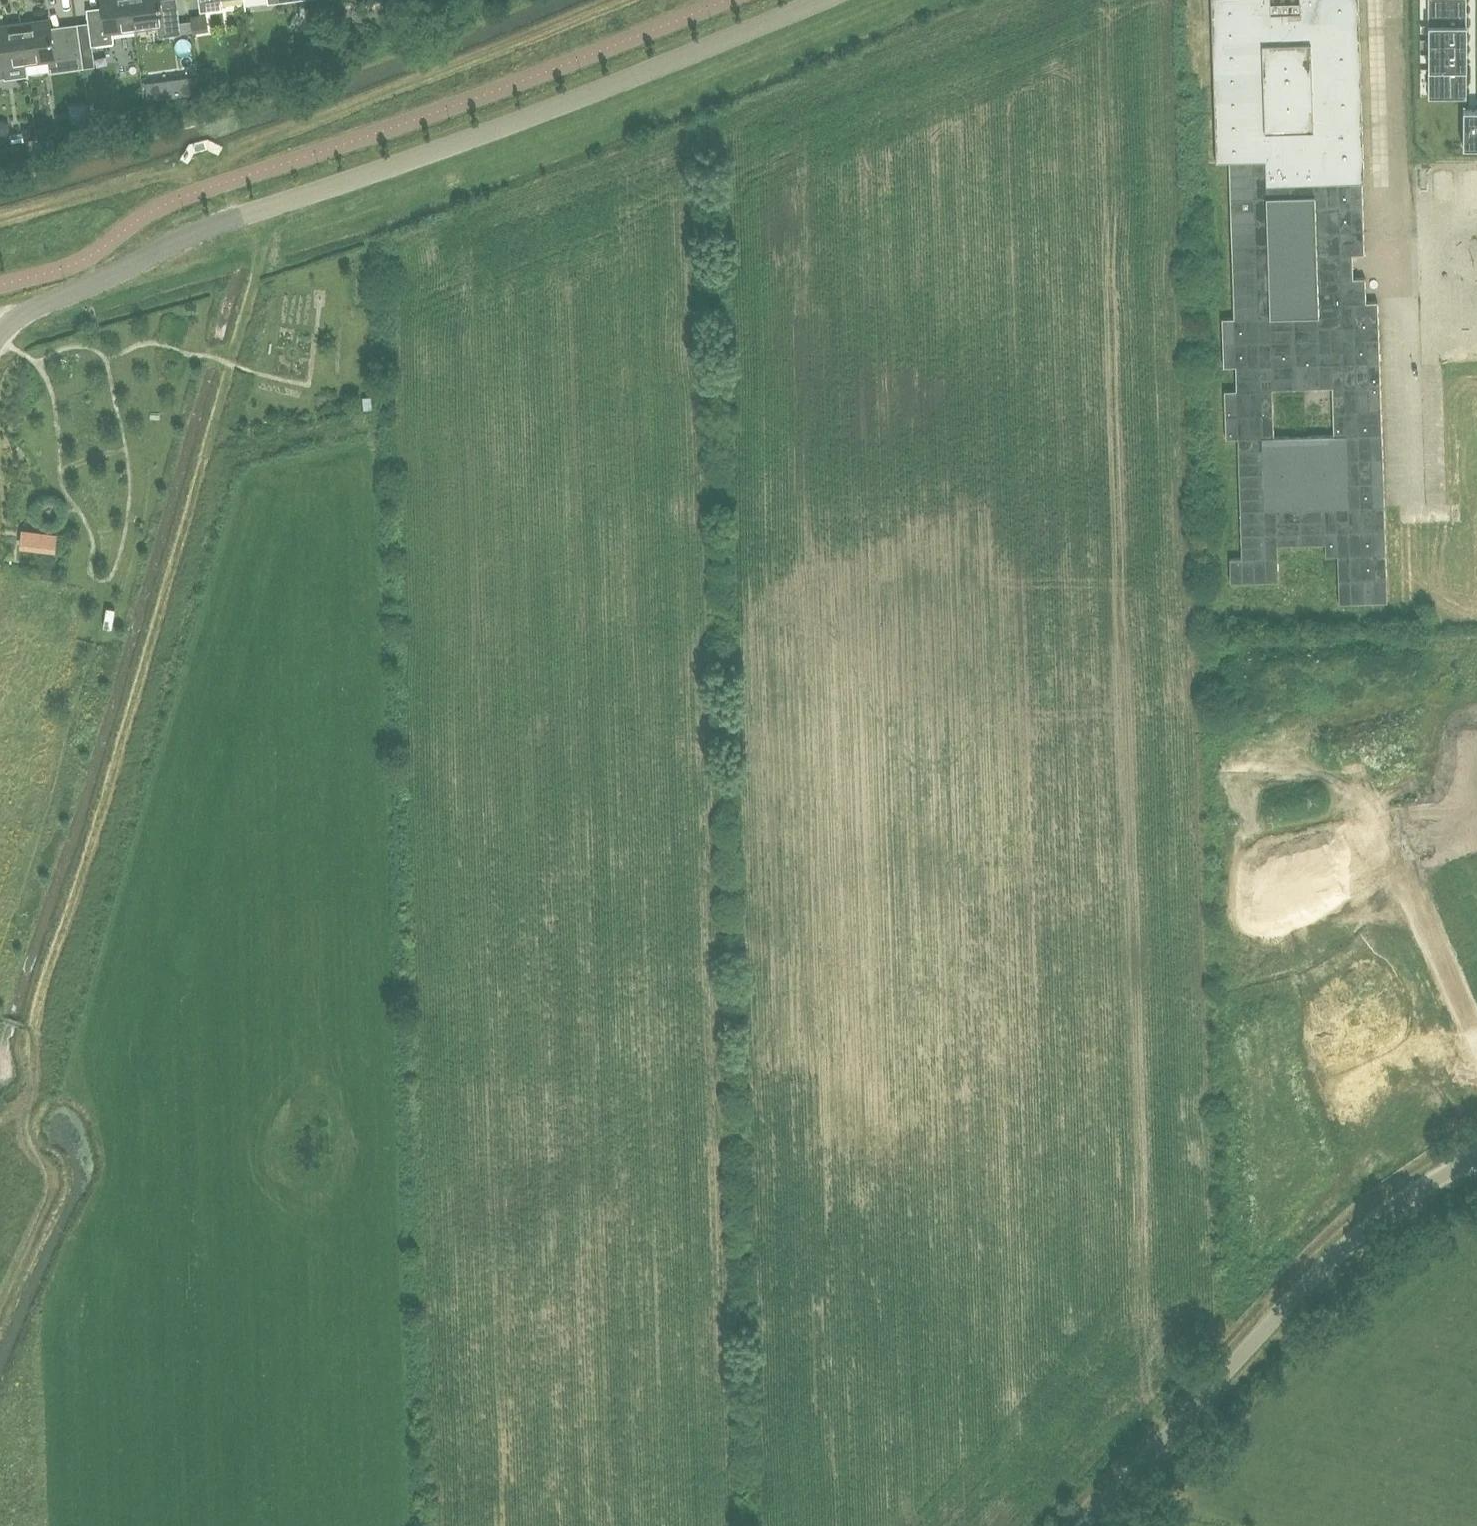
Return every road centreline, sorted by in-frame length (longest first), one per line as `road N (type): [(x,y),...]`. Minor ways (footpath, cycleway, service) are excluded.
road 1 (unclassified): [(86,285),(222,220),(452,145),(821,0)]
road 2 (unclassified): [(1085,1525),(1329,1262),(1407,1197),(1476,1159)]

